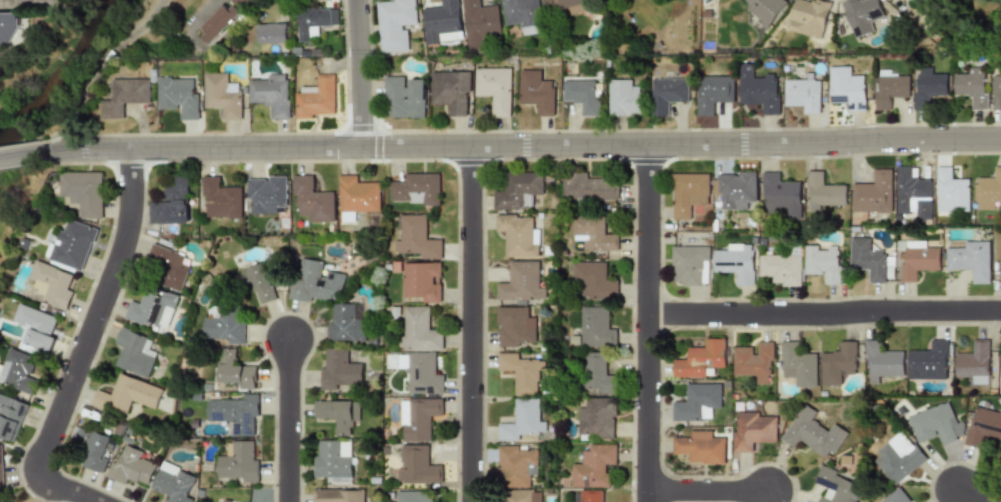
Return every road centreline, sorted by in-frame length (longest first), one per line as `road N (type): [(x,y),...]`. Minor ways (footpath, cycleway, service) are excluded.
road 1 (residential): [(59,152),(1000,141)]
road 2 (residential): [(475,148),(473,501)]
road 3 (residential): [(648,148),(649,501)]
road 4 (residential): [(649,314),(1000,313)]
road 5 (residential): [(133,150),(131,228),(39,476)]
road 6 (residential): [(290,501),(290,343)]
road 7 (residential): [(358,0),(363,149)]
road 8 (residential): [(649,492),(769,492)]

